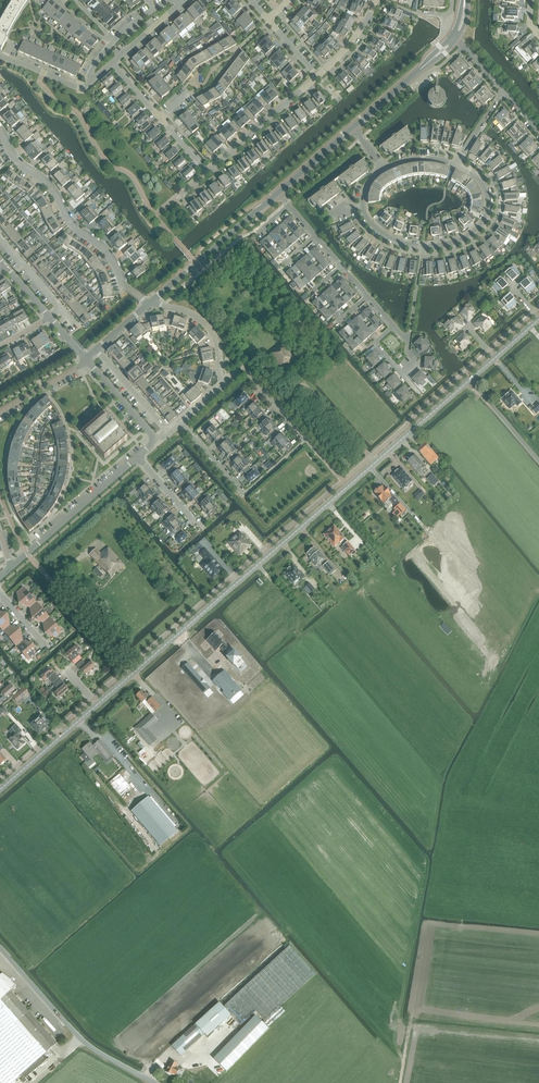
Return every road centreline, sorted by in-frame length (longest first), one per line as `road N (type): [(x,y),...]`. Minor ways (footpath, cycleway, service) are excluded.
road 1 (tertiary): [(132,675),(538,319)]
road 2 (residential): [(383,169),(366,187),(365,216),(400,243),(439,246),(477,231),(489,210),(478,180),(456,165)]
road 3 (residential): [(150,304),(125,286),(105,250),(76,229),(0,130)]
road 4 (unclassified): [(155,1082),(83,1041),(0,947)]
road 5 (tertiary): [(0,790),(132,675)]
road 6 (unclassified): [(11,567),(139,456)]
road 7 (residential): [(207,173),(318,76)]
road 8 (unclassified): [(353,129),(454,37)]
road 9 (residential): [(132,675),(48,577)]
road 10 (residential): [(308,441),(244,368),(221,388)]
road 11 (residential): [(221,388),(212,332),(189,313),(150,304)]
road 12 (residential): [(174,0),(114,40),(90,82)]

